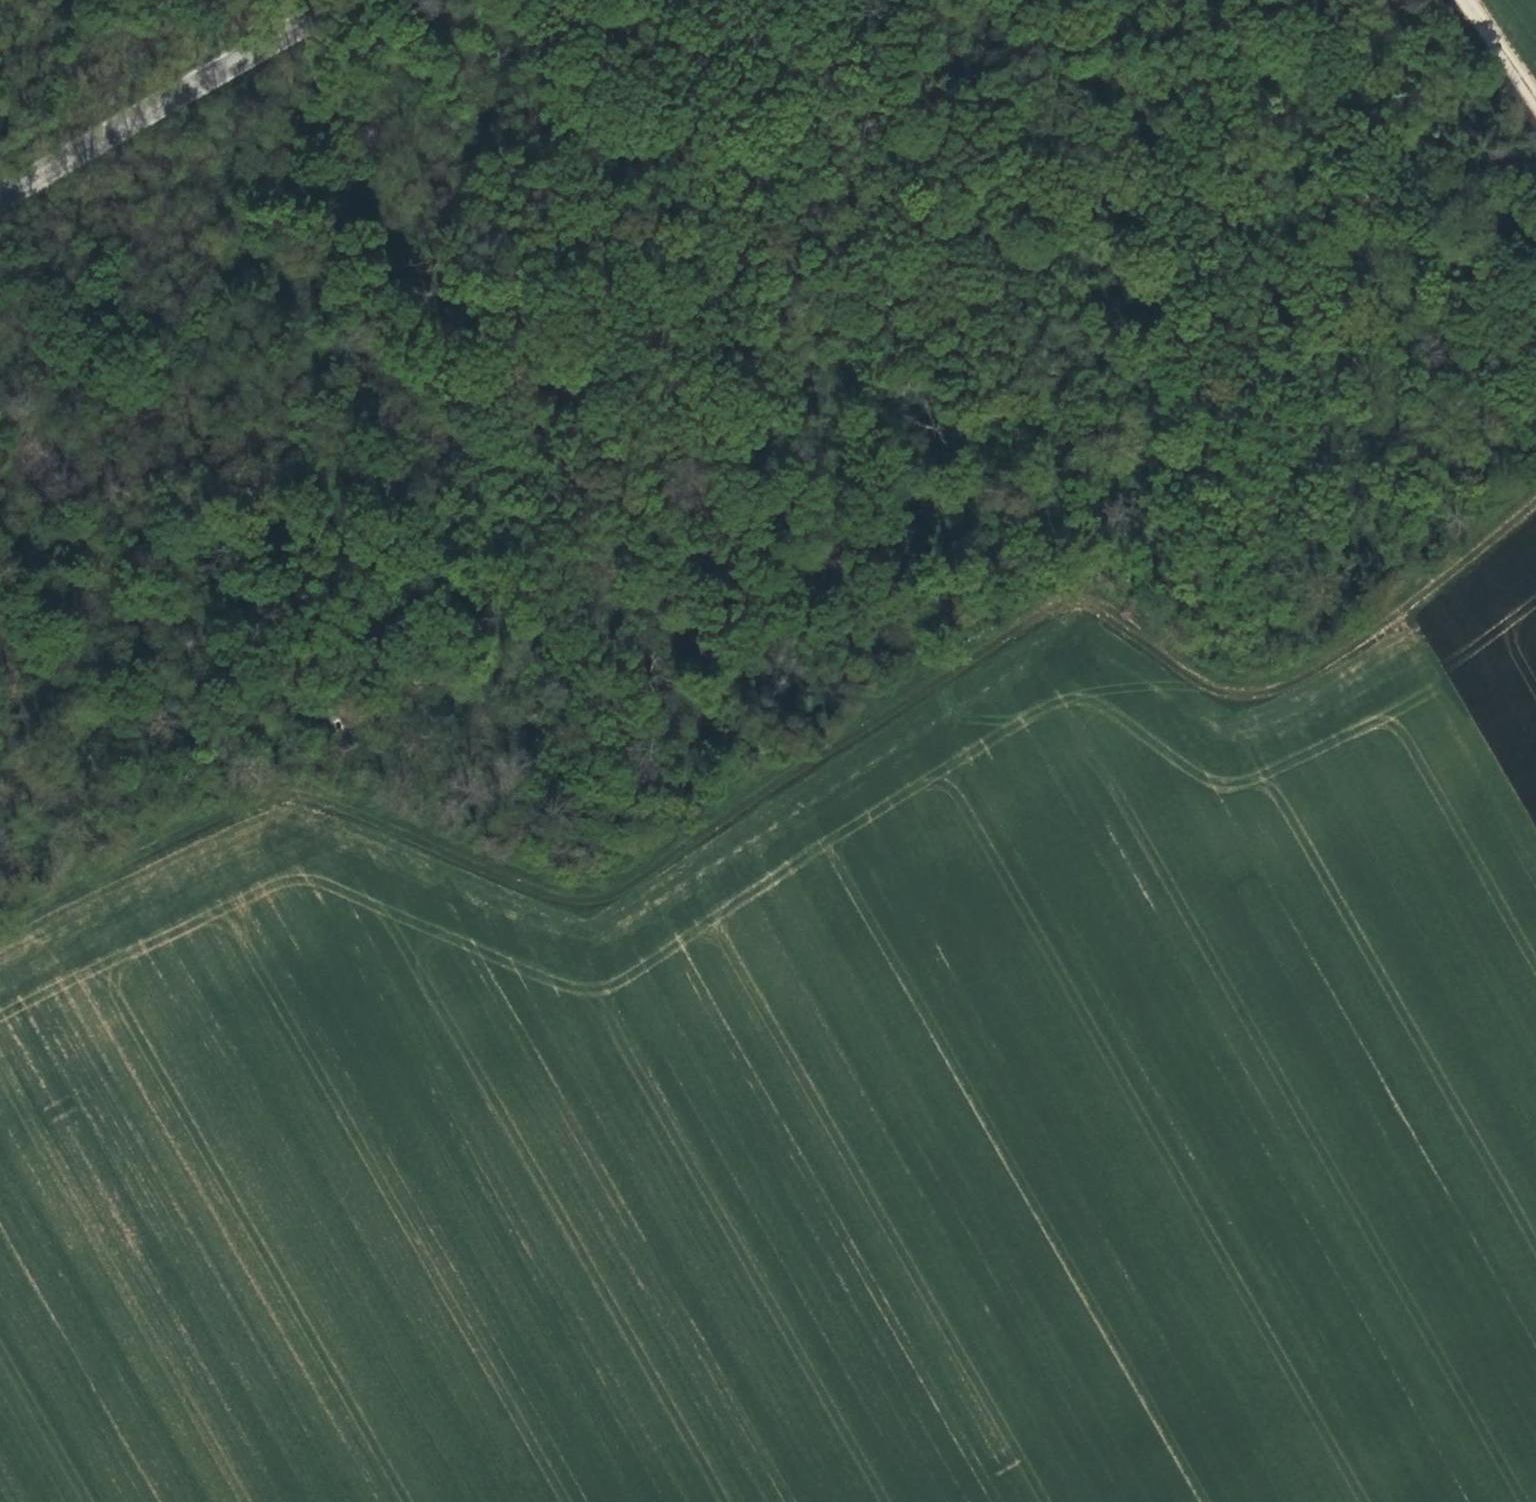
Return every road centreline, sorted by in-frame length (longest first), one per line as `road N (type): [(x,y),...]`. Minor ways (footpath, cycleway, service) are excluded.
road 1 (unclassified): [(338,0),(0,203)]
road 2 (track): [(1535,140),(1442,0)]

